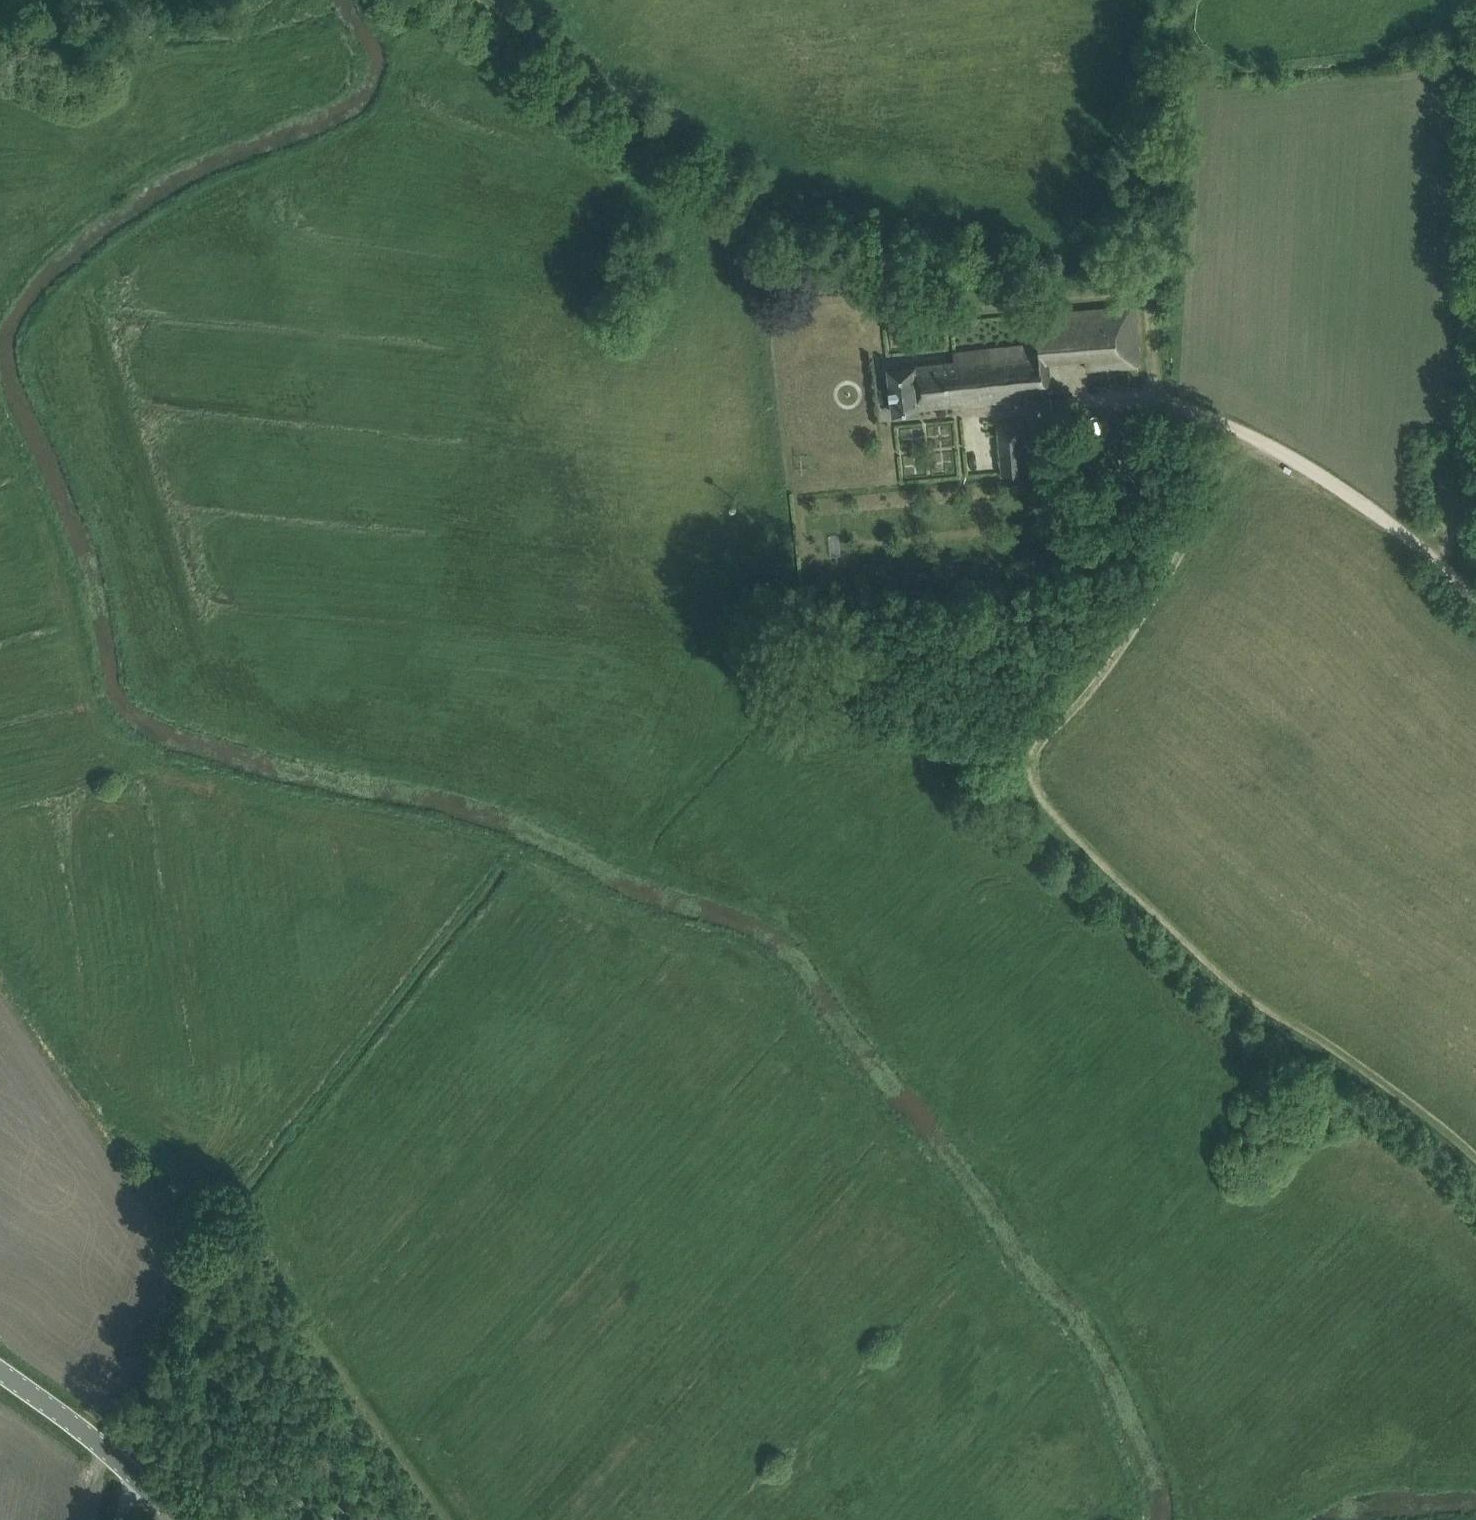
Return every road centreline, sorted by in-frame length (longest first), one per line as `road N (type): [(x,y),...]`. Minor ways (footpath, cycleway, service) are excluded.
road 1 (track): [(1250,444),(1399,532),(1450,574)]
road 2 (tertiary): [(114,1455),(0,1374)]

